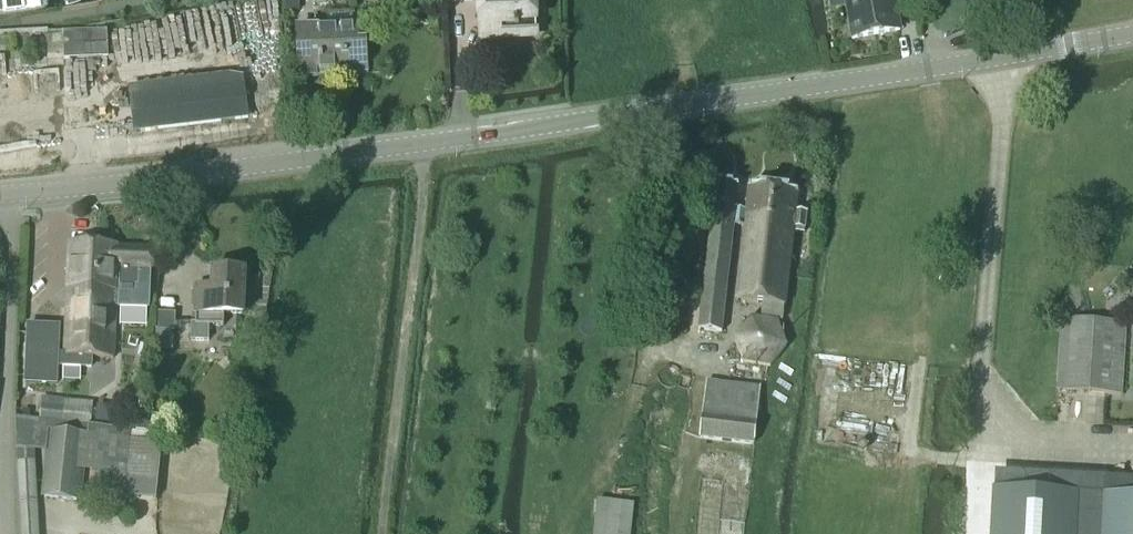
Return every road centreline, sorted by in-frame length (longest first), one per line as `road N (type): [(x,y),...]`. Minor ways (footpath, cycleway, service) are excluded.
road 1 (tertiary): [(0,191),(463,140),(1132,32)]

